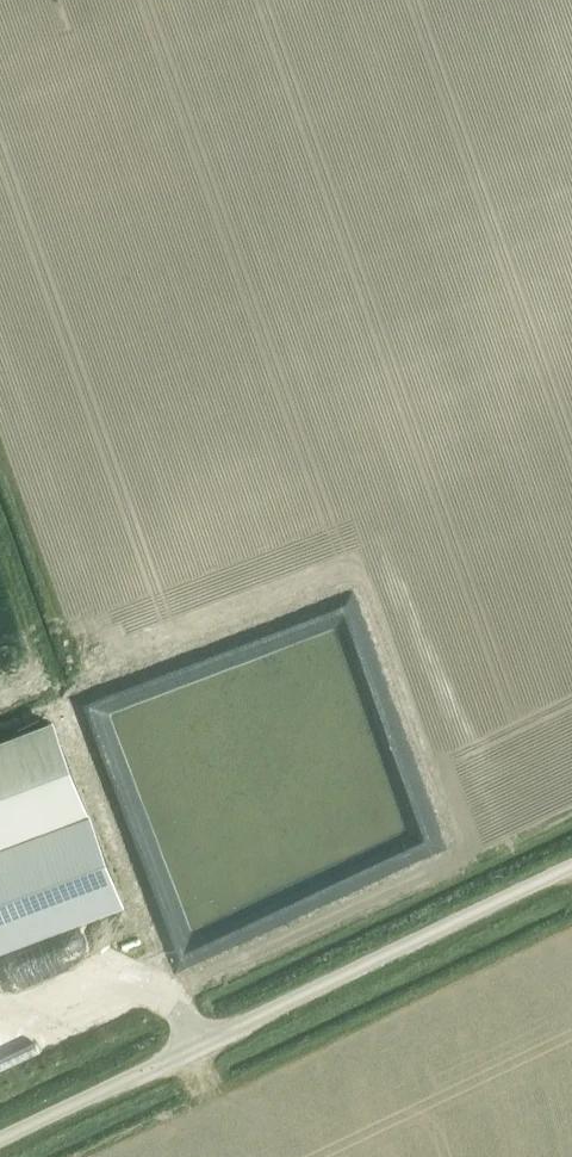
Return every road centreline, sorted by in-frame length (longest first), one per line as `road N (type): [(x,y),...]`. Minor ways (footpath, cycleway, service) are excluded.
road 1 (unclassified): [(0,1140),(571,870)]

